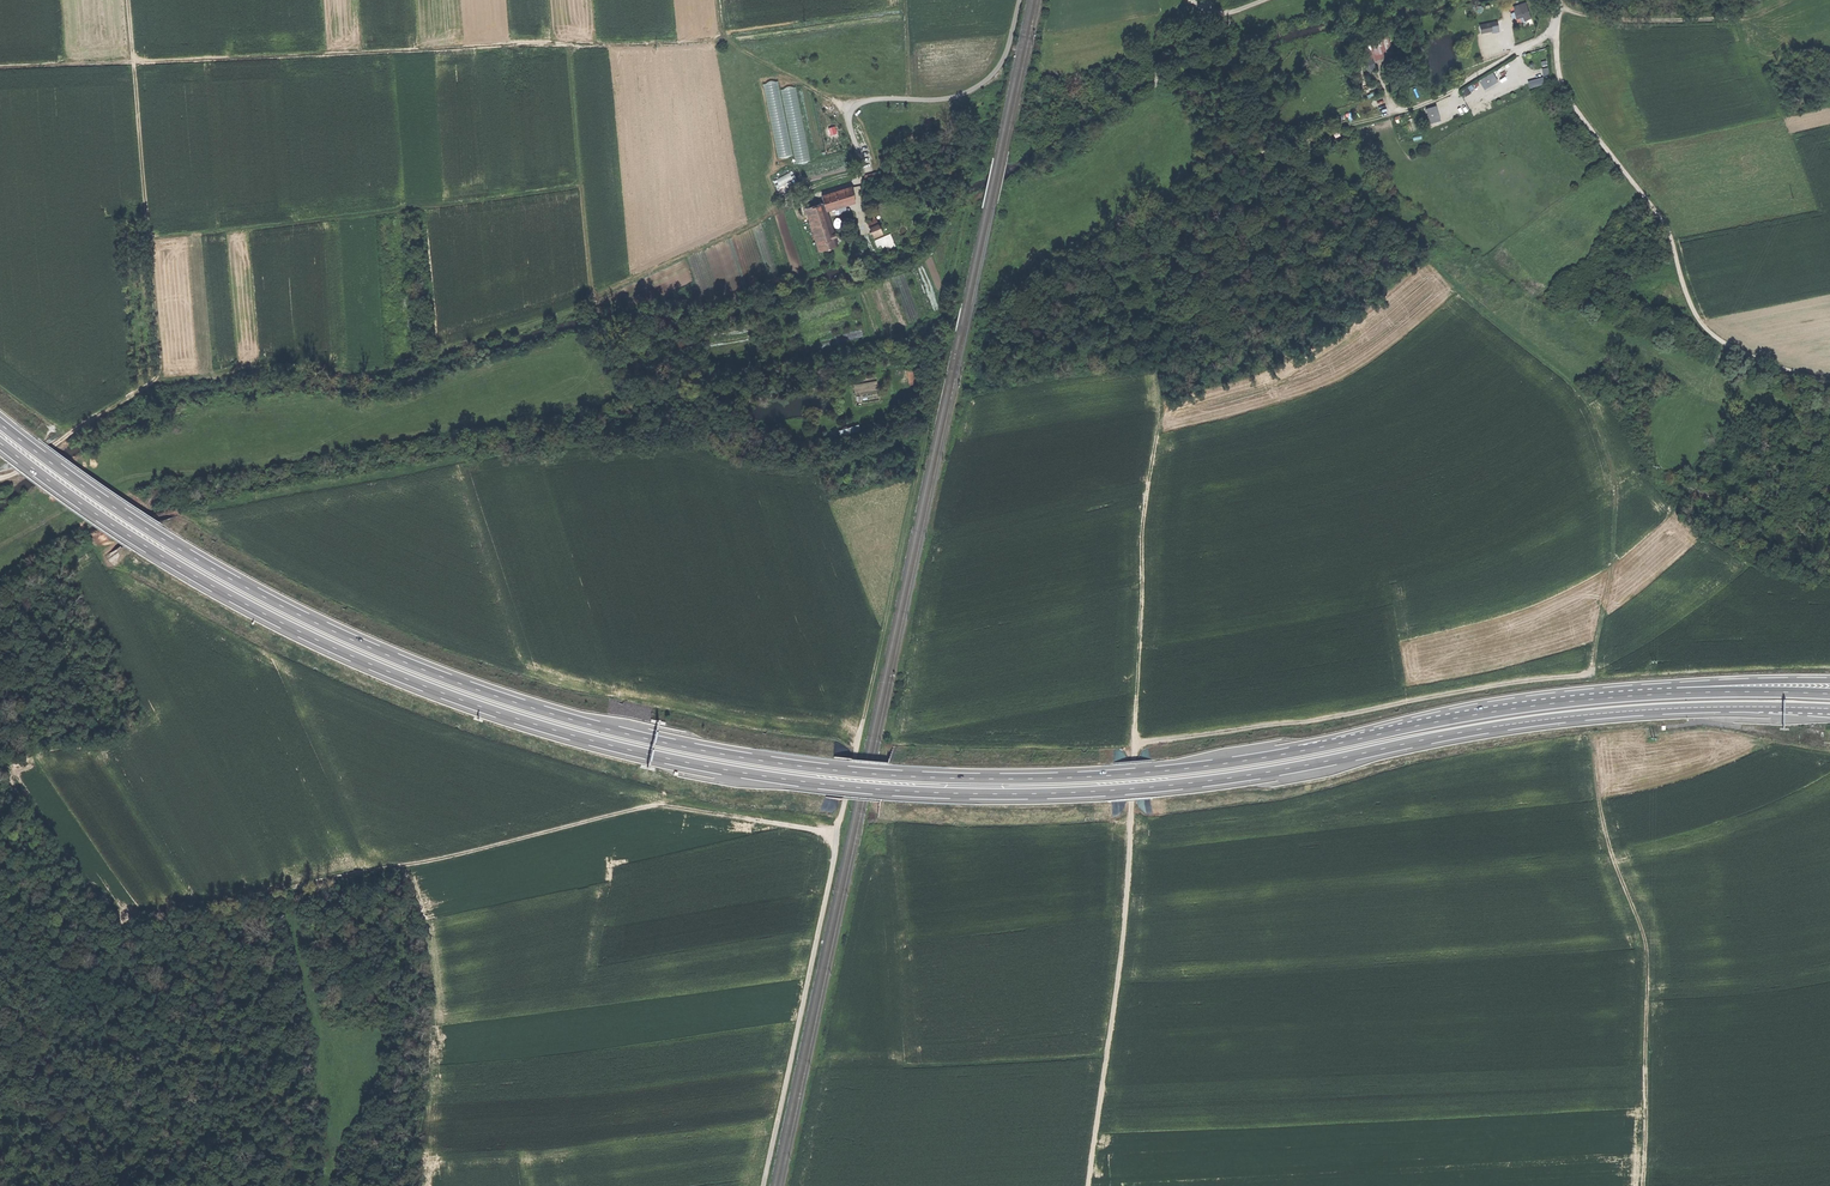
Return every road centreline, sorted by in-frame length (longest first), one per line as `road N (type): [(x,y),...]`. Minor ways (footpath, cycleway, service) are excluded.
road 1 (trunk): [(0,443),(142,545),(354,658),(519,721),(741,774),(938,794),(1110,791),(1267,773),(1553,719),(1783,707)]
road 2 (trunk): [(1610,698),(1111,776),(941,779),(738,758),(566,720),(354,642),(154,535),(0,424)]
road 3 (track): [(1135,746),(1324,720),(1592,667),(1614,515),(1615,474),(1596,419),(1574,383),(1424,253)]
road 4 (track): [(1643,1185),(1647,943),(1613,860),(1592,736),(1431,762),(1279,802),(1131,820)]
road 5 (track): [(0,65),(687,42),(721,32),(718,0)]
road 6 (track): [(148,915),(424,861),(653,805),(837,837)]
road 7 (track): [(127,0),(157,378),(0,478)]
road 8 (track): [(1829,383),(1727,345),(1704,325),(1661,215),(1569,99),(1555,52),(1558,9)]
road 9 (unclassified): [(764,1185),(861,730)]
road 10 (track): [(1089,1185),(1125,930),(1135,746)]
road 11 (track): [(1135,746),(1144,510),(1165,384)]
road 12 (track): [(861,730),(930,417)]
road 13 (track): [(1557,30),(1424,105),(1286,150)]
road 14 (track): [(1558,9),(1598,17),(1752,19),(1795,0)]
road 15 (trunk): [(1829,681),(1677,685),(1610,698)]
road 16 (trunk): [(1829,694),(1610,698)]
road 17 (track): [(721,32),(798,85),(854,107)]

